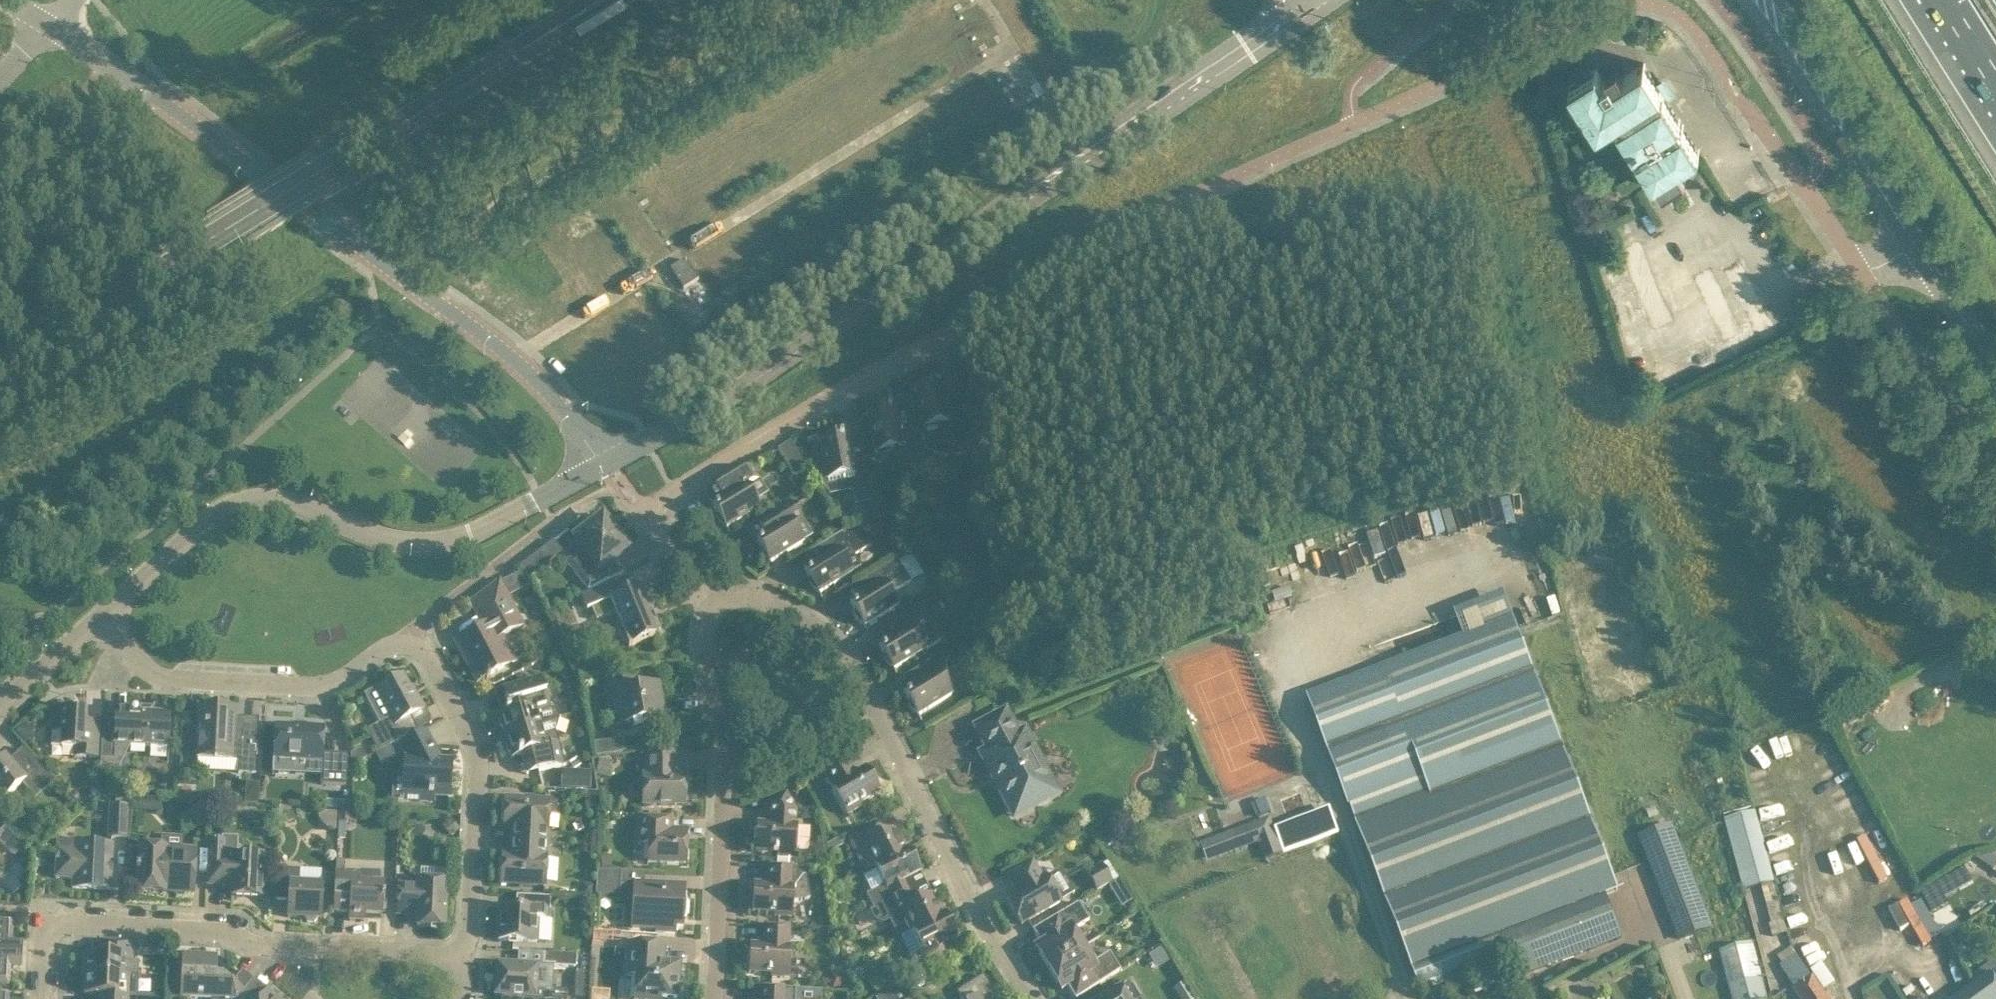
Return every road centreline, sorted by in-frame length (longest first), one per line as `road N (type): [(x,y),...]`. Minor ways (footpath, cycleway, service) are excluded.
road 1 (tertiary): [(604,462),(782,362),(1305,4)]
road 2 (secondary): [(0,370),(598,0)]
road 3 (unclassified): [(604,462),(561,404),(465,322),(115,71),(51,37)]
road 4 (residential): [(465,959),(475,750),(425,655),(399,645),(327,686),(150,675),(97,622)]
road 5 (tertiary): [(97,622),(202,526),(245,503),(289,502),(390,541),(434,542),(471,534),(604,462)]
road 6 (residential): [(1033,998),(866,691),(826,635),(785,607),(740,598),(715,604)]
road 7 (residential): [(40,998),(42,917),(208,923),(254,947),(465,959)]
road 8 (residential): [(715,604),(641,510),(934,335)]
road 9 (residential): [(712,998),(722,776),(700,628),(715,604)]
road 10 (secondary): [(1923,252),(1763,0)]
road 11 (residential): [(1740,100),(1862,274),(1923,252)]
road 12 (secondary): [(1995,369),(1923,252)]
road 13 (tertiary): [(0,709),(97,622)]

